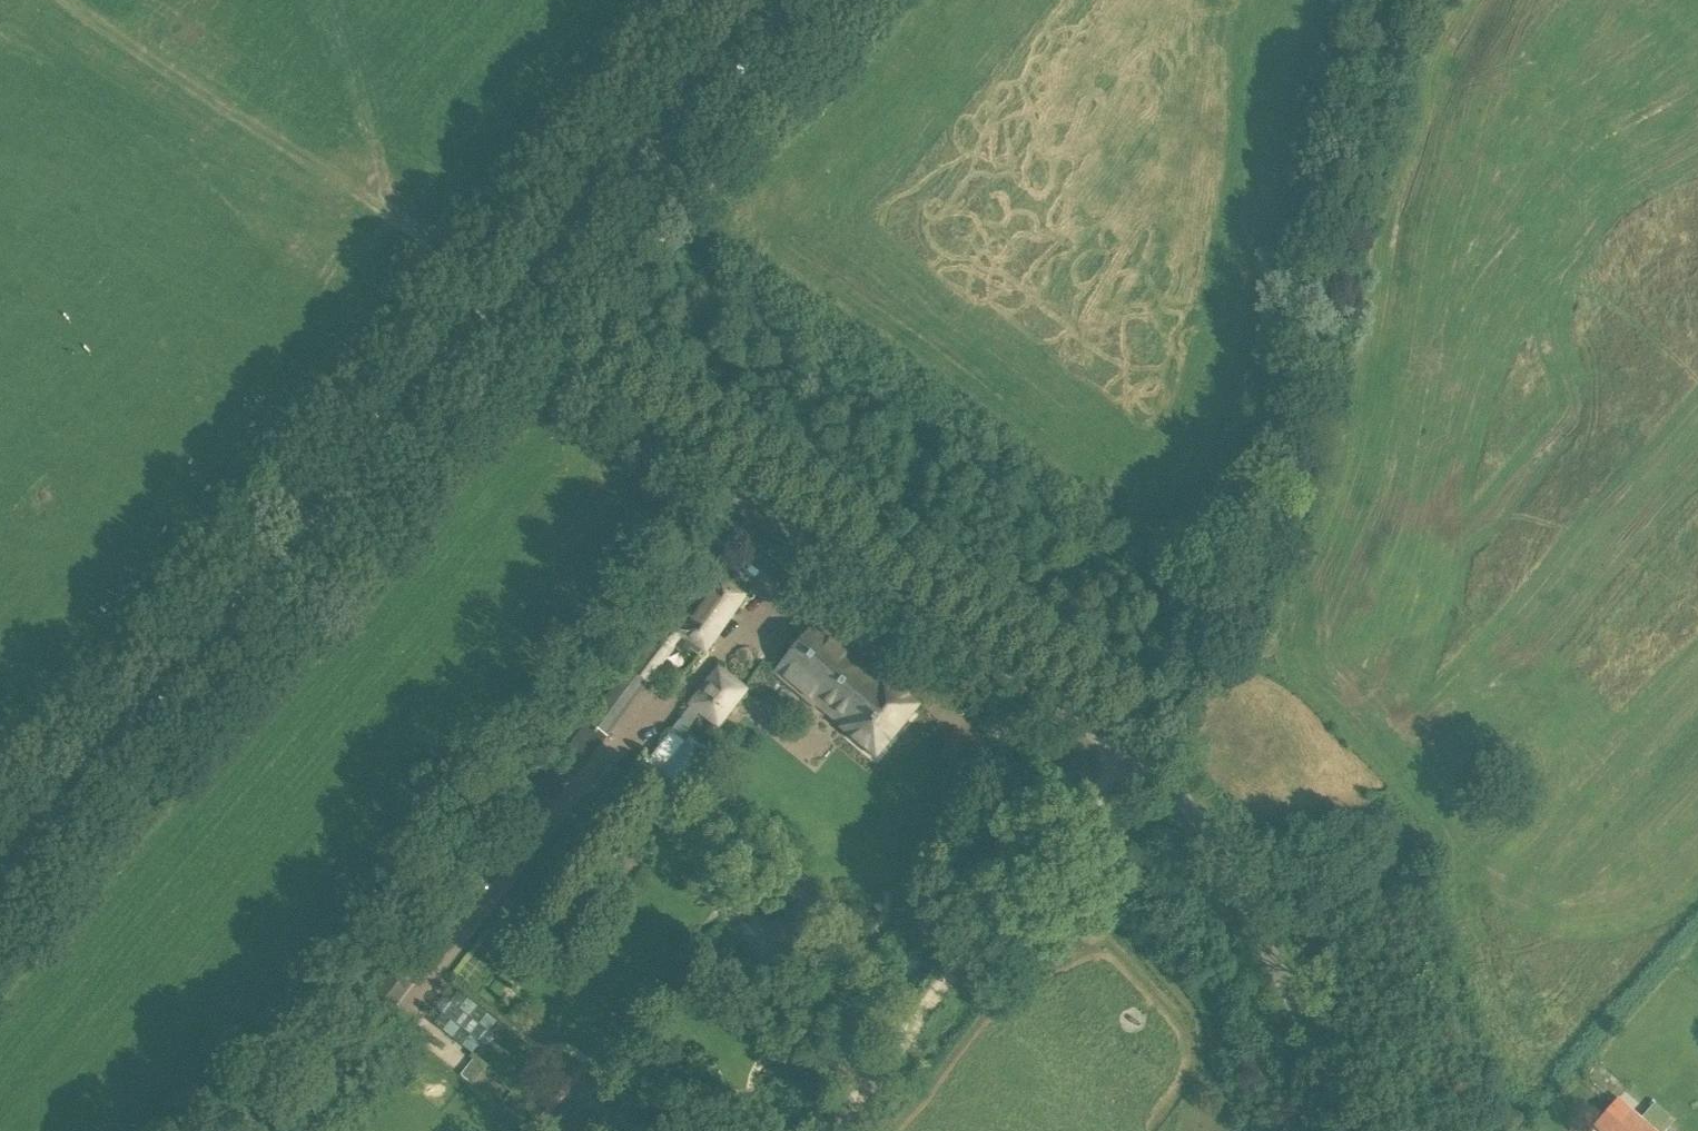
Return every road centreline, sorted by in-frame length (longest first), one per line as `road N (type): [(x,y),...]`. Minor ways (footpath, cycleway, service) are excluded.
road 1 (unclassified): [(1361,1130),(1178,792),(1132,745),(775,519),(555,364),(498,314)]
road 2 (tertiary): [(498,314),(0,875)]
road 3 (tertiary): [(777,0),(498,314)]

